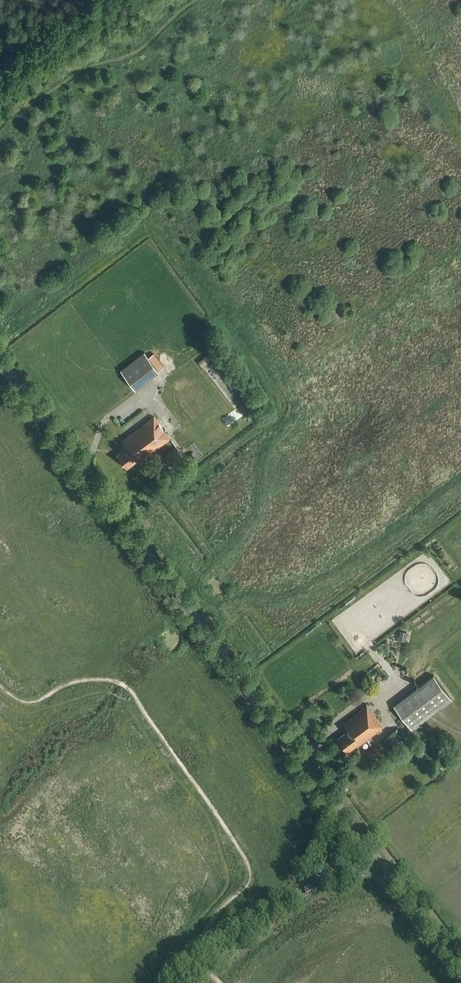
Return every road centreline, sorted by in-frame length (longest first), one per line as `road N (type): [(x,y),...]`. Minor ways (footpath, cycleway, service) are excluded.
road 1 (tertiary): [(339,805),(0,359)]
road 2 (track): [(0,687),(26,703),(89,680),(133,694),(249,868),(249,883),(195,946),(220,982)]
road 3 (tertiary): [(308,885),(183,982)]
road 4 (unclassified): [(0,80),(106,0)]

